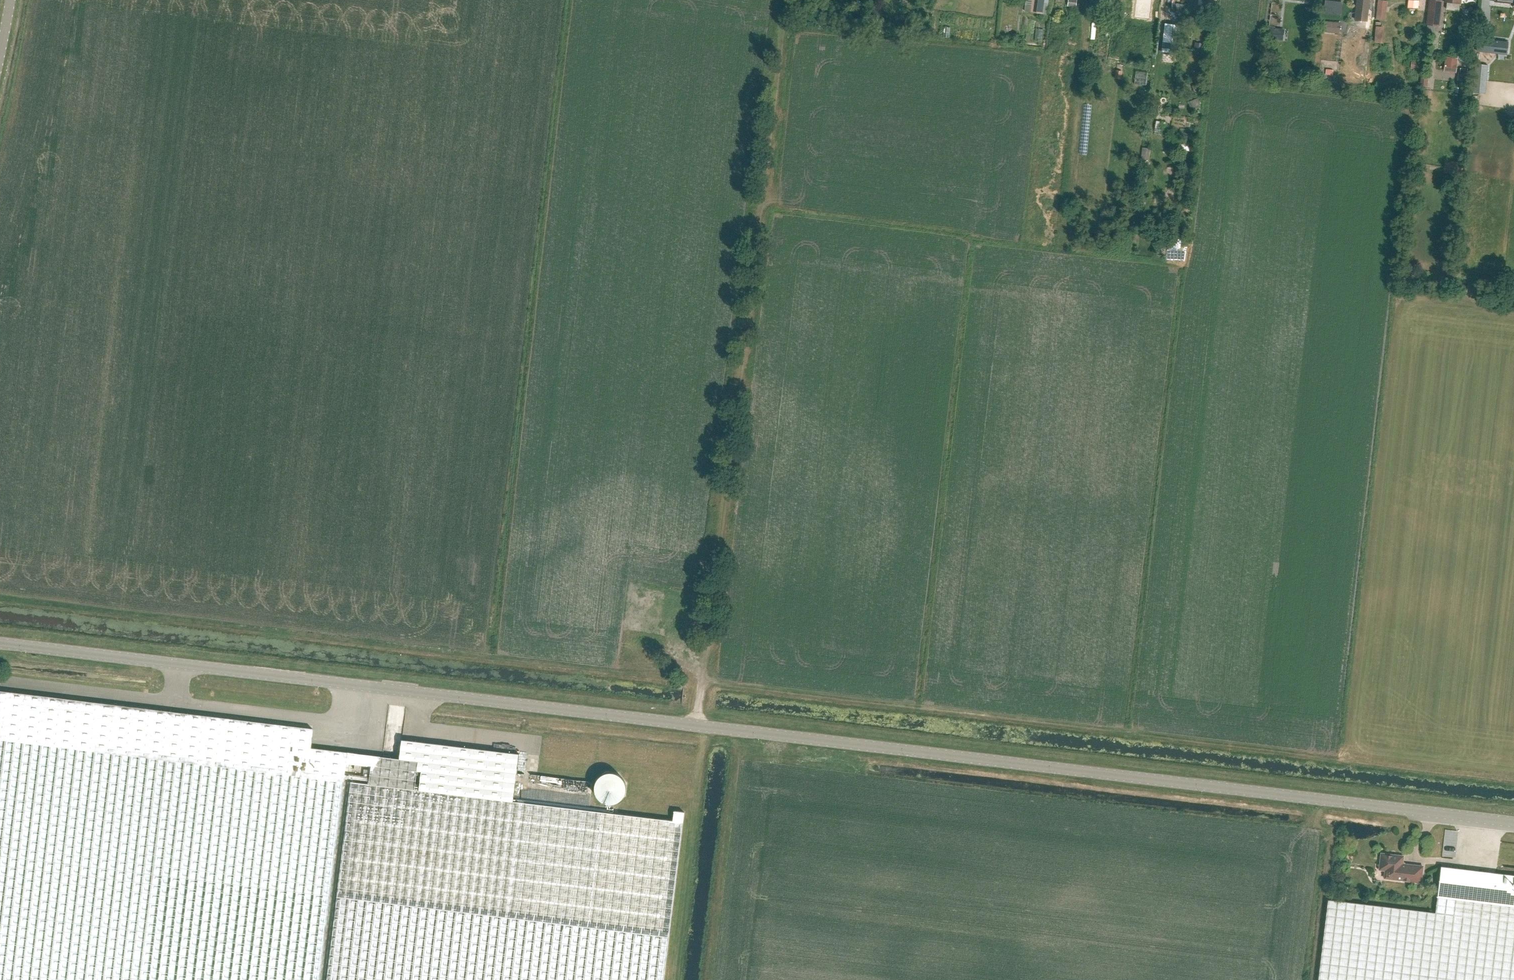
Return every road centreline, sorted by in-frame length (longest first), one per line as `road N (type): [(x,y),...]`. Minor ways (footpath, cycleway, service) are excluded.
road 1 (unclassified): [(1513,821),(0,643)]

